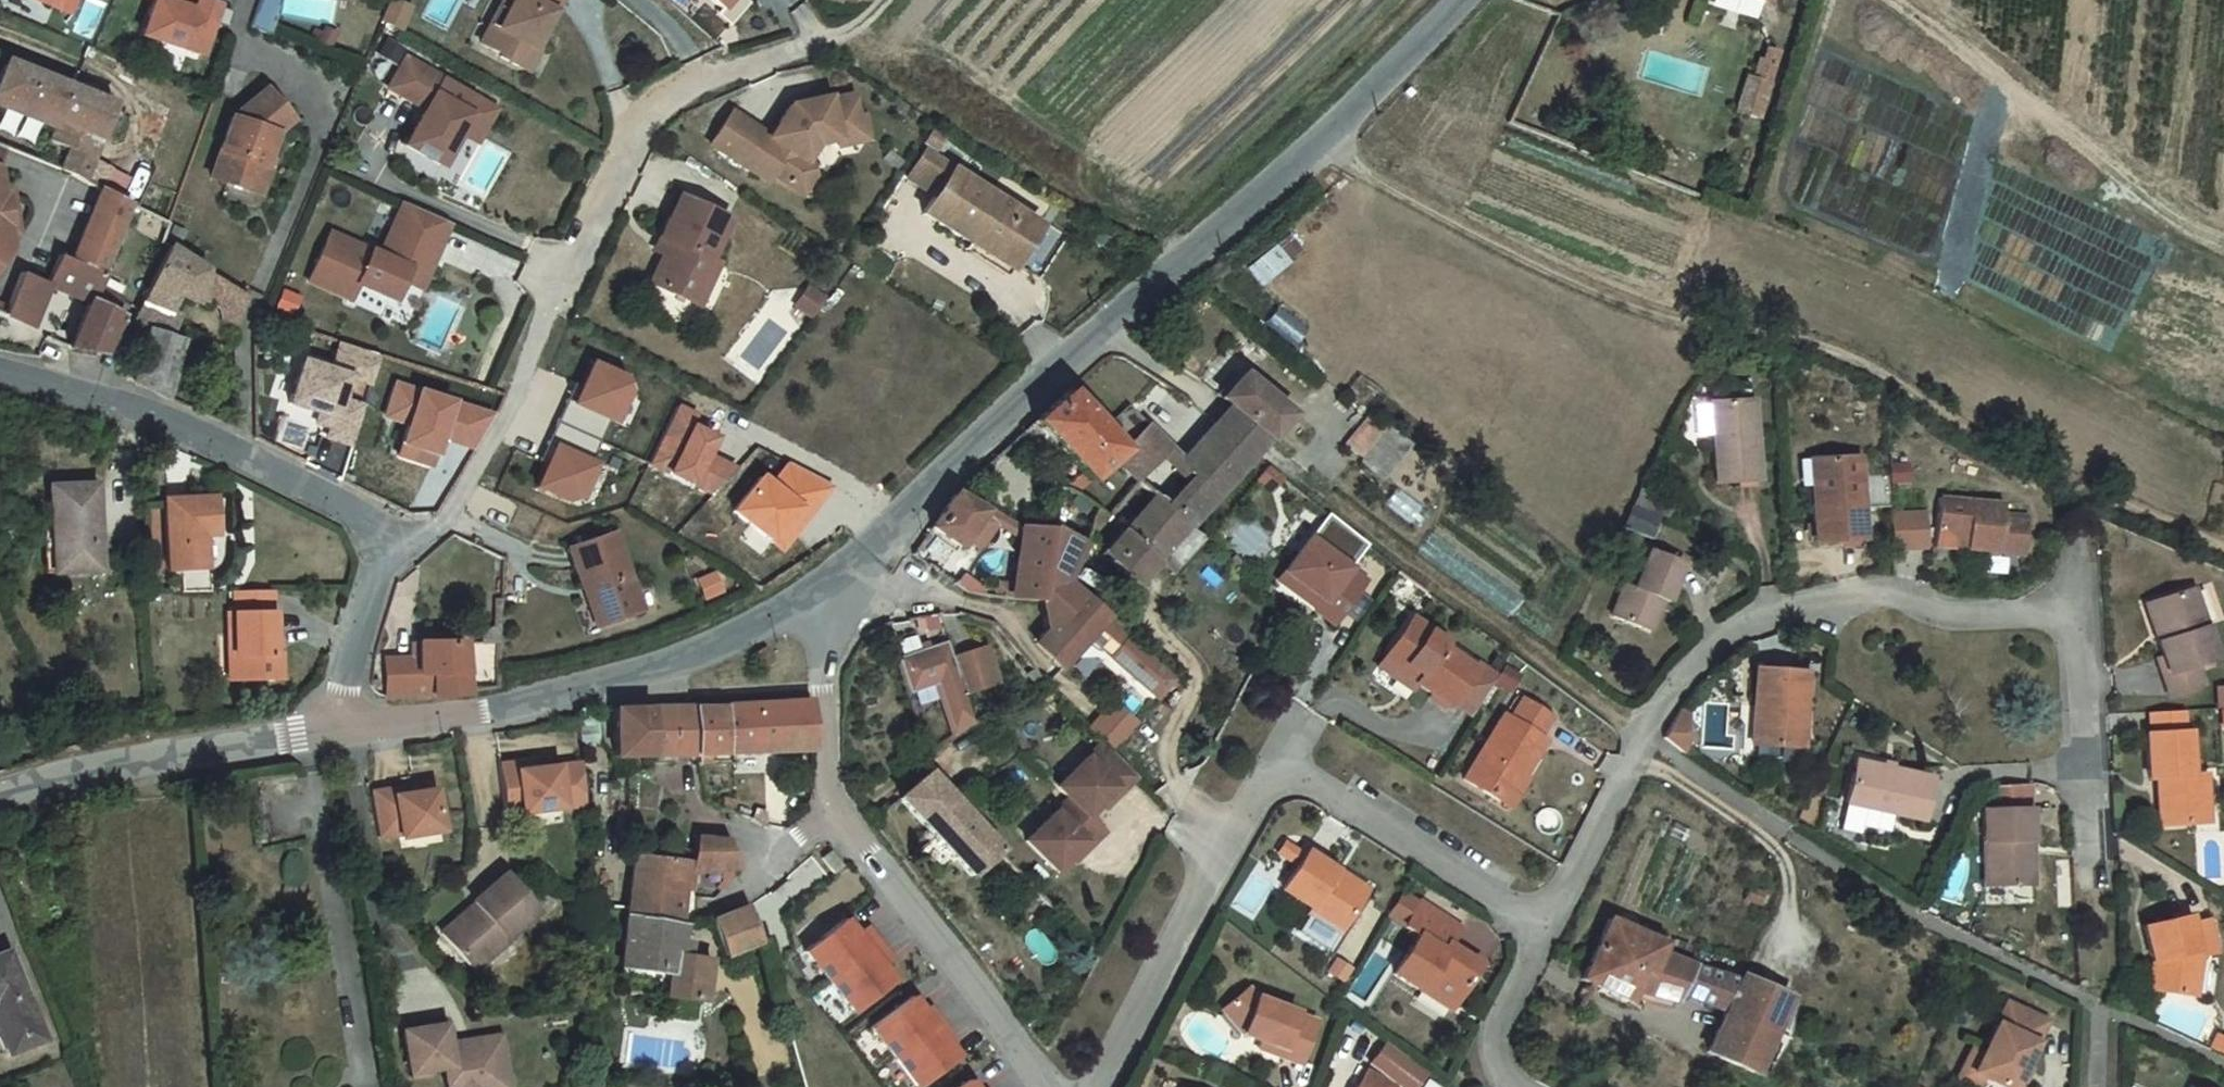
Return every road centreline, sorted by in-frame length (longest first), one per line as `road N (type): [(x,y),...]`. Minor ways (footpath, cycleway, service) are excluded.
road 1 (track): [(1319,140),(1514,262),(1667,316),(1824,347),(2223,543)]
road 2 (unclassified): [(816,595),(851,570),(1099,329),(1319,140),(1460,0)]
road 3 (residential): [(385,537),(413,542),(444,521),(513,399),(641,120),(672,96),(825,38)]
road 4 (residential): [(2071,611),(1949,615),(1908,595),(1868,592),(1735,627),(1688,672),(1640,739),(1543,928)]
road 5 (residential): [(1094,1086),(1253,789),(1293,769),(1543,928)]
road 6 (residential): [(816,595),(829,816),(1033,1086)]
road 7 (unclassified): [(329,732),(490,710),(656,664),(816,595)]
road 8 (residential): [(0,370),(164,419),(385,537)]
road 9 (unclassified): [(0,799),(102,769),(329,732)]
road 10 (residential): [(2071,611),(2088,860)]
road 11 (residential): [(385,537),(329,732)]
road 12 (residential): [(1543,928),(1494,1029),(1497,1061),(1523,1086)]

